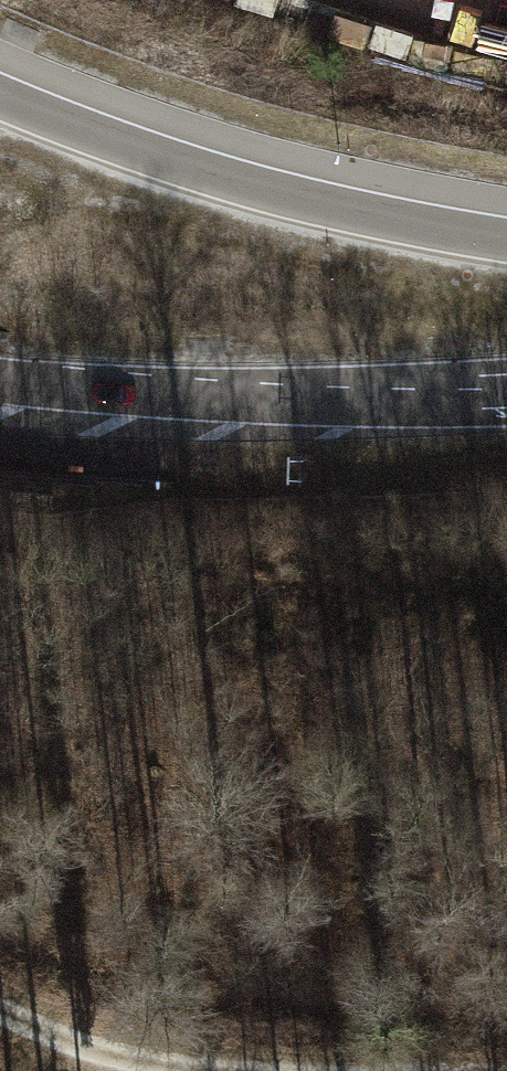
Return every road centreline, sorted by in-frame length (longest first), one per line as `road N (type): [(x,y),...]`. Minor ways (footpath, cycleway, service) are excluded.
road 1 (motorway): [(506,234),(190,164),(0,92)]
road 2 (motorway): [(0,385),(256,399),(506,392)]

